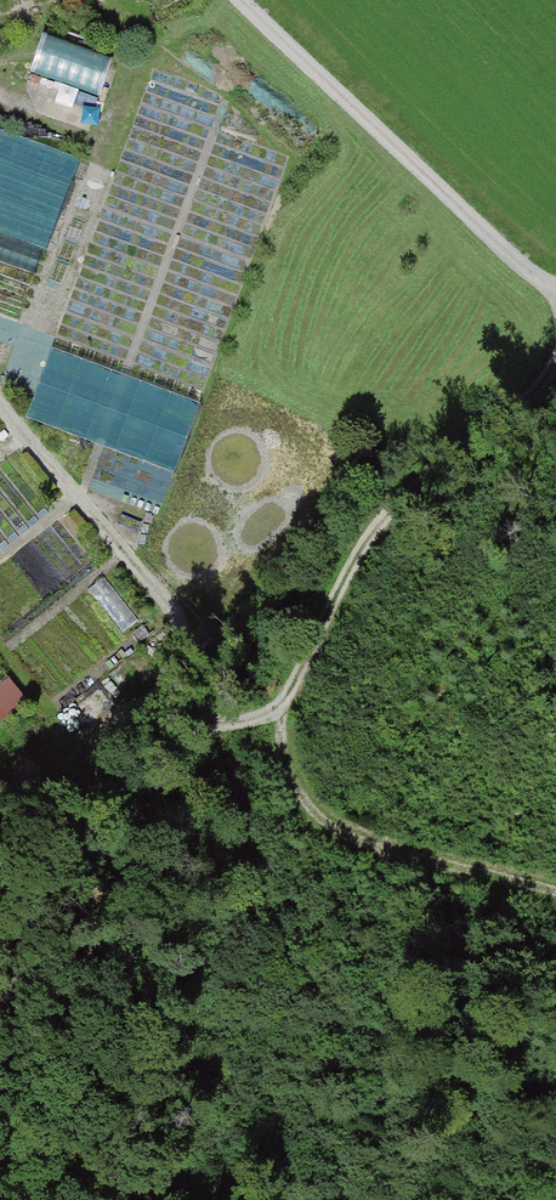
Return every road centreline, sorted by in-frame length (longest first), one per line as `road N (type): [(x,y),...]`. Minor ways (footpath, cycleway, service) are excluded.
road 1 (track): [(555,358),(511,411),(388,508),(344,571),(276,702),(184,723)]
road 2 (track): [(555,289),(240,0)]
road 3 (track): [(276,702),(281,758),(321,823),(555,892)]

